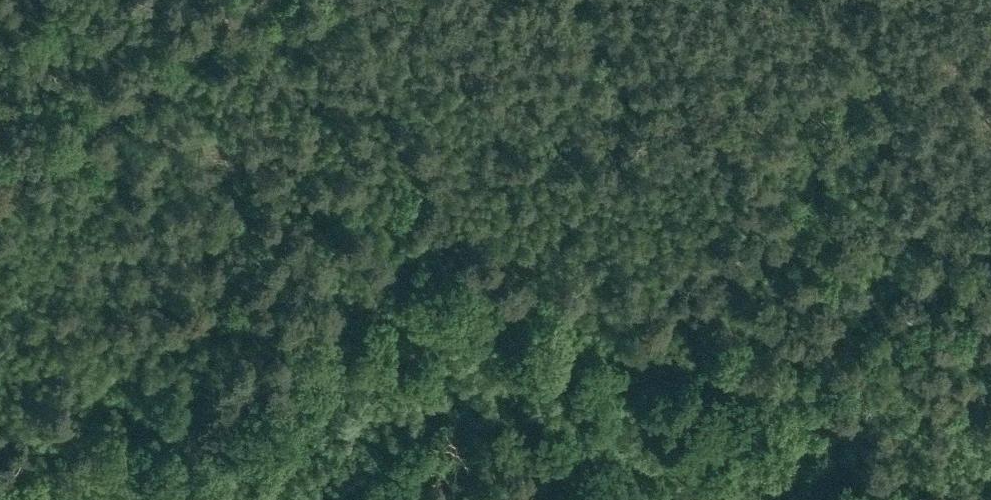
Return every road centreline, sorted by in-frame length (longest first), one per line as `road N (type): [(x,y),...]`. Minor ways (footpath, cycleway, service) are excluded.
road 1 (track): [(271,0),(0,196)]

